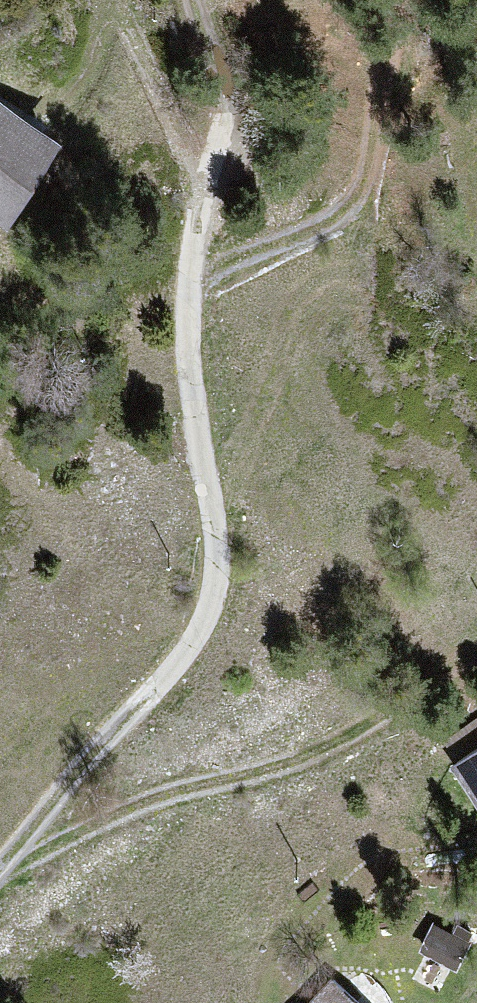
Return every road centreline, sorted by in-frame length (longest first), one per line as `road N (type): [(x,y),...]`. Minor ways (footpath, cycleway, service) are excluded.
road 1 (residential): [(0,881),(176,665),(215,593),(218,554),(190,366),(213,103),(200,0)]
road 2 (track): [(0,881),(168,802),(311,768),(476,657)]
road 3 (track): [(191,288),(332,218),(356,191),(385,142),(417,0)]

